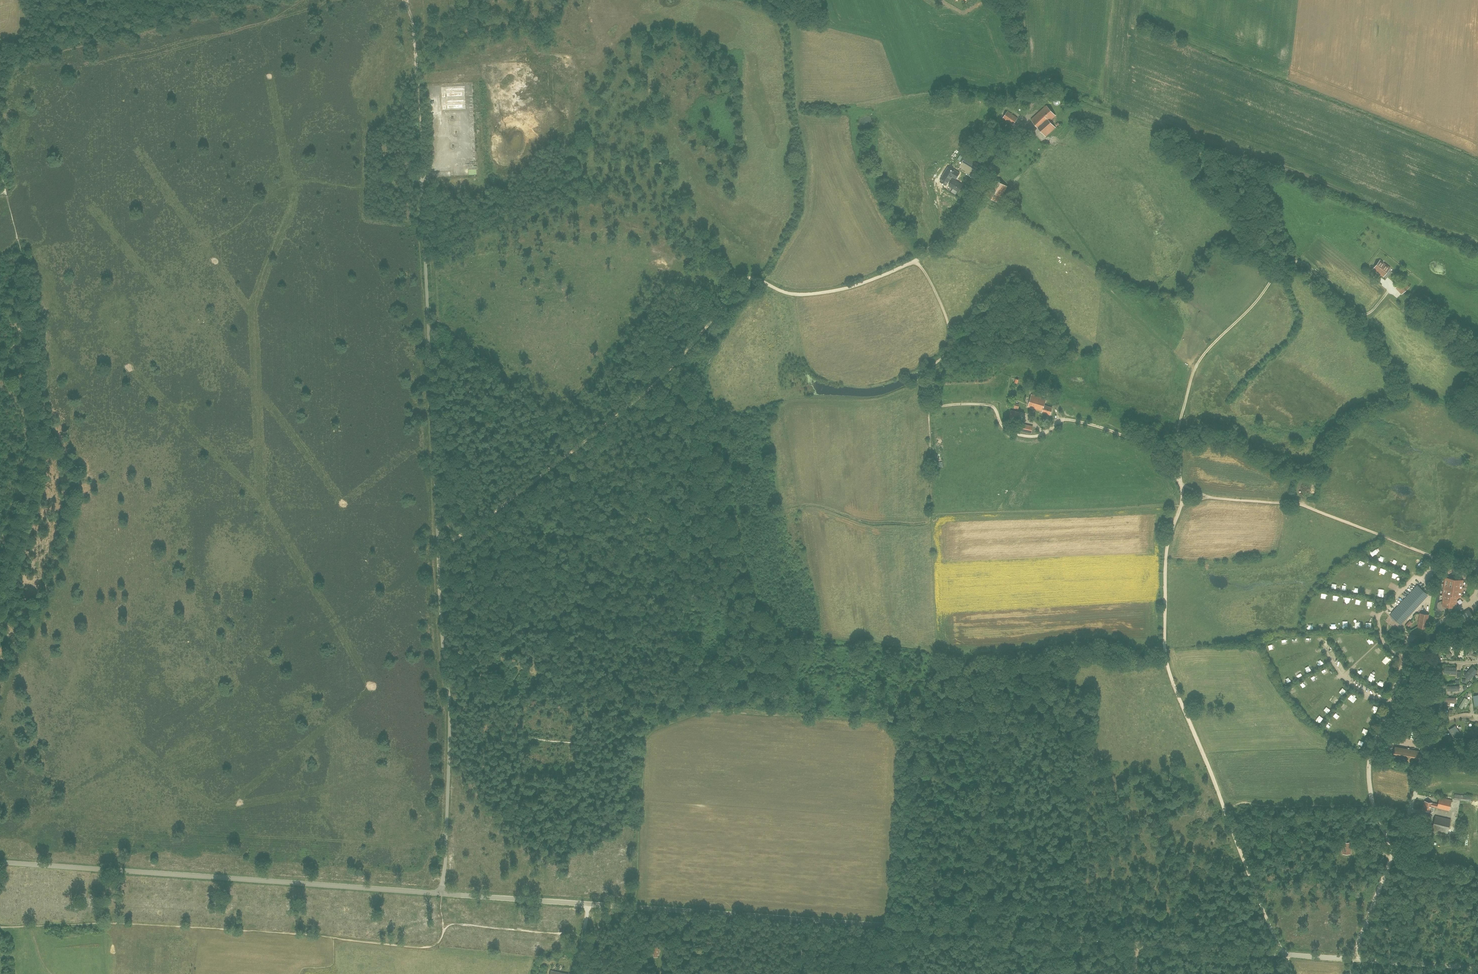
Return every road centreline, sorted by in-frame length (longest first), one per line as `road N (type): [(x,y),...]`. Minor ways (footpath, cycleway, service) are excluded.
road 1 (unclassified): [(1477,968),(441,894)]
road 2 (unclassified): [(441,894),(450,703),(422,166)]
road 3 (unclassified): [(441,894),(0,861)]
road 4 (track): [(438,549),(654,384),(737,283)]
road 5 (track): [(1181,483),(1179,427),(1196,366),(1286,263),(1300,260),(1358,317),(1375,307),(1387,284)]
road 6 (track): [(737,283),(750,277),(811,294),(916,260),(950,335),(947,353),(926,375),(928,406)]
road 7 (track): [(1224,810),(1166,660),(1166,550),(1182,505)]
road 8 (track): [(928,406),(990,405),(1007,431),(1022,436),(1046,433),(1060,419),(1100,427),(1147,450),(1181,483)]
road 9 (track): [(1211,497),(1295,503),(1437,558)]
road 10 (track): [(1290,973),(1224,810)]
road 11 (track): [(629,227),(503,161),(489,165)]
road 12 (track): [(629,227),(737,283)]

